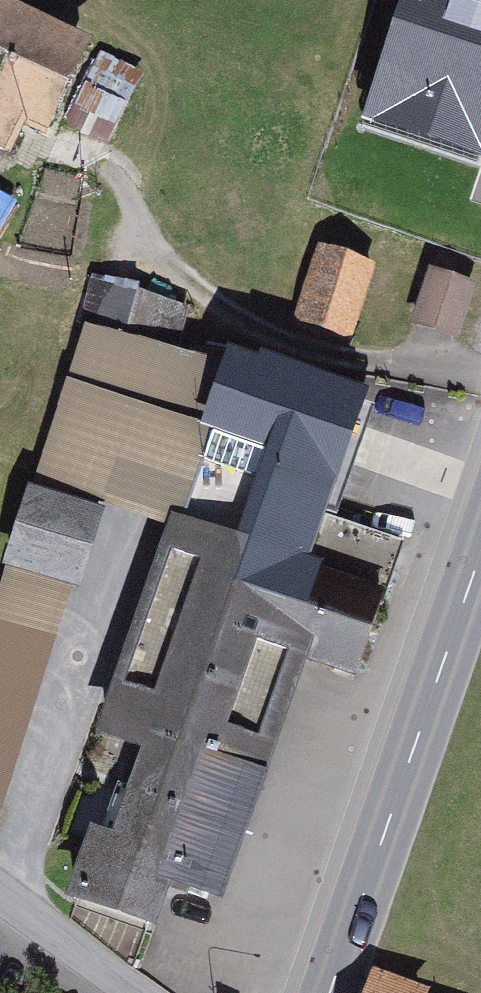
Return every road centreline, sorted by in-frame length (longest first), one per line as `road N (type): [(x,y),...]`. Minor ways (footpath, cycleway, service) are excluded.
road 1 (track): [(480,375),(342,359),(256,329),(185,281),(115,178),(69,147)]
road 2 (secondary): [(327,992),(480,547)]
road 3 (residential): [(126,992),(0,908)]

